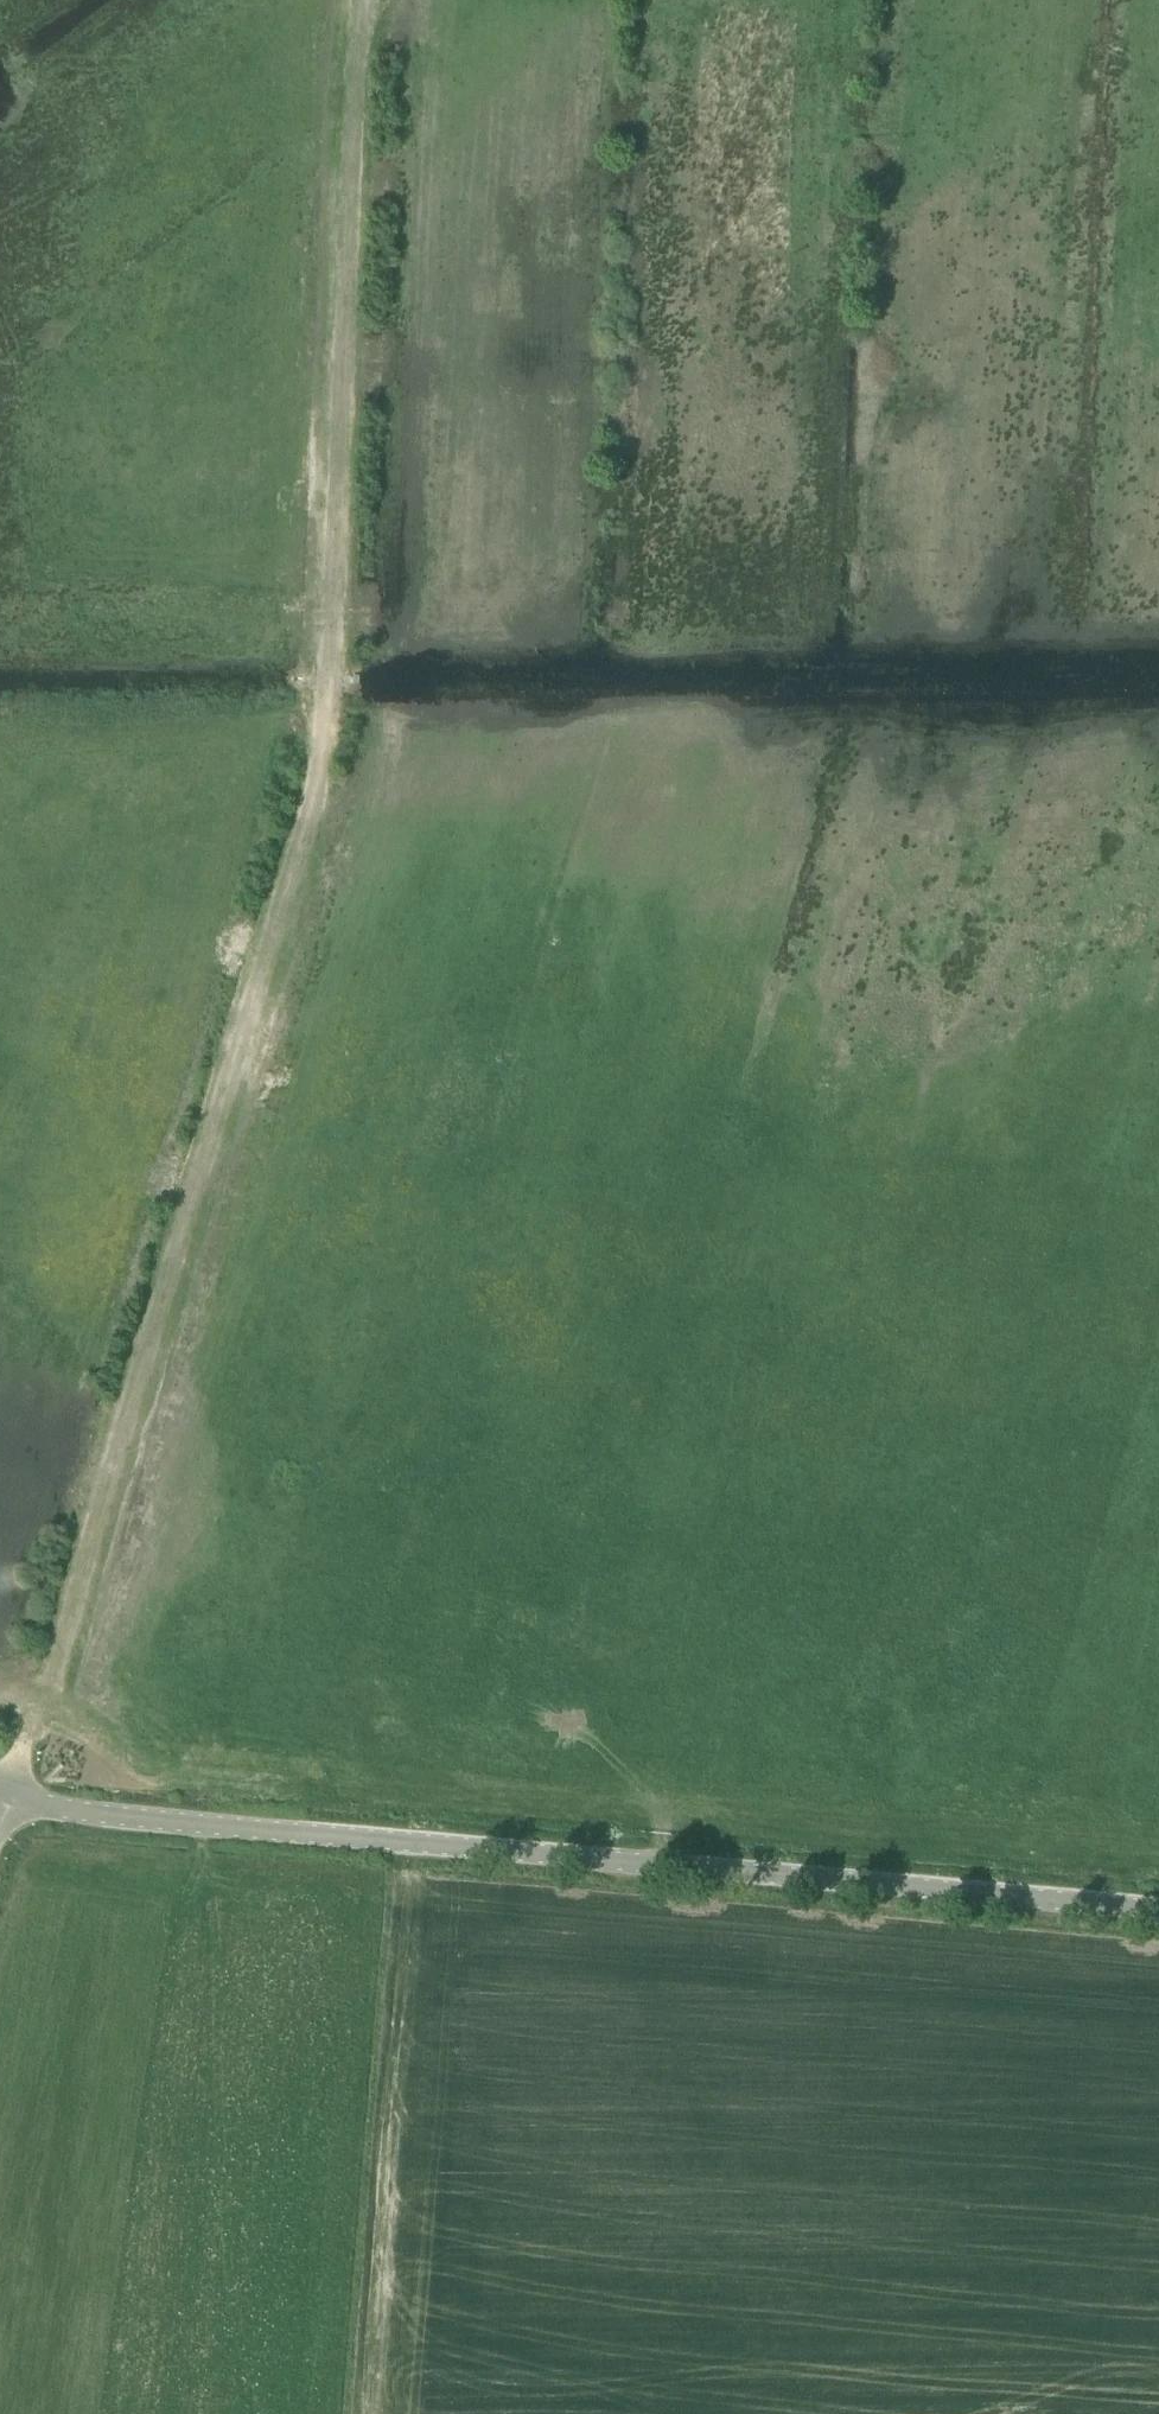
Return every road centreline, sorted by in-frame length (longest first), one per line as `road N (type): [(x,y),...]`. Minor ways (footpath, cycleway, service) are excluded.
road 1 (track): [(15,1788),(334,696),(361,0)]
road 2 (unclassified): [(1158,1898),(77,1805),(15,1788)]

